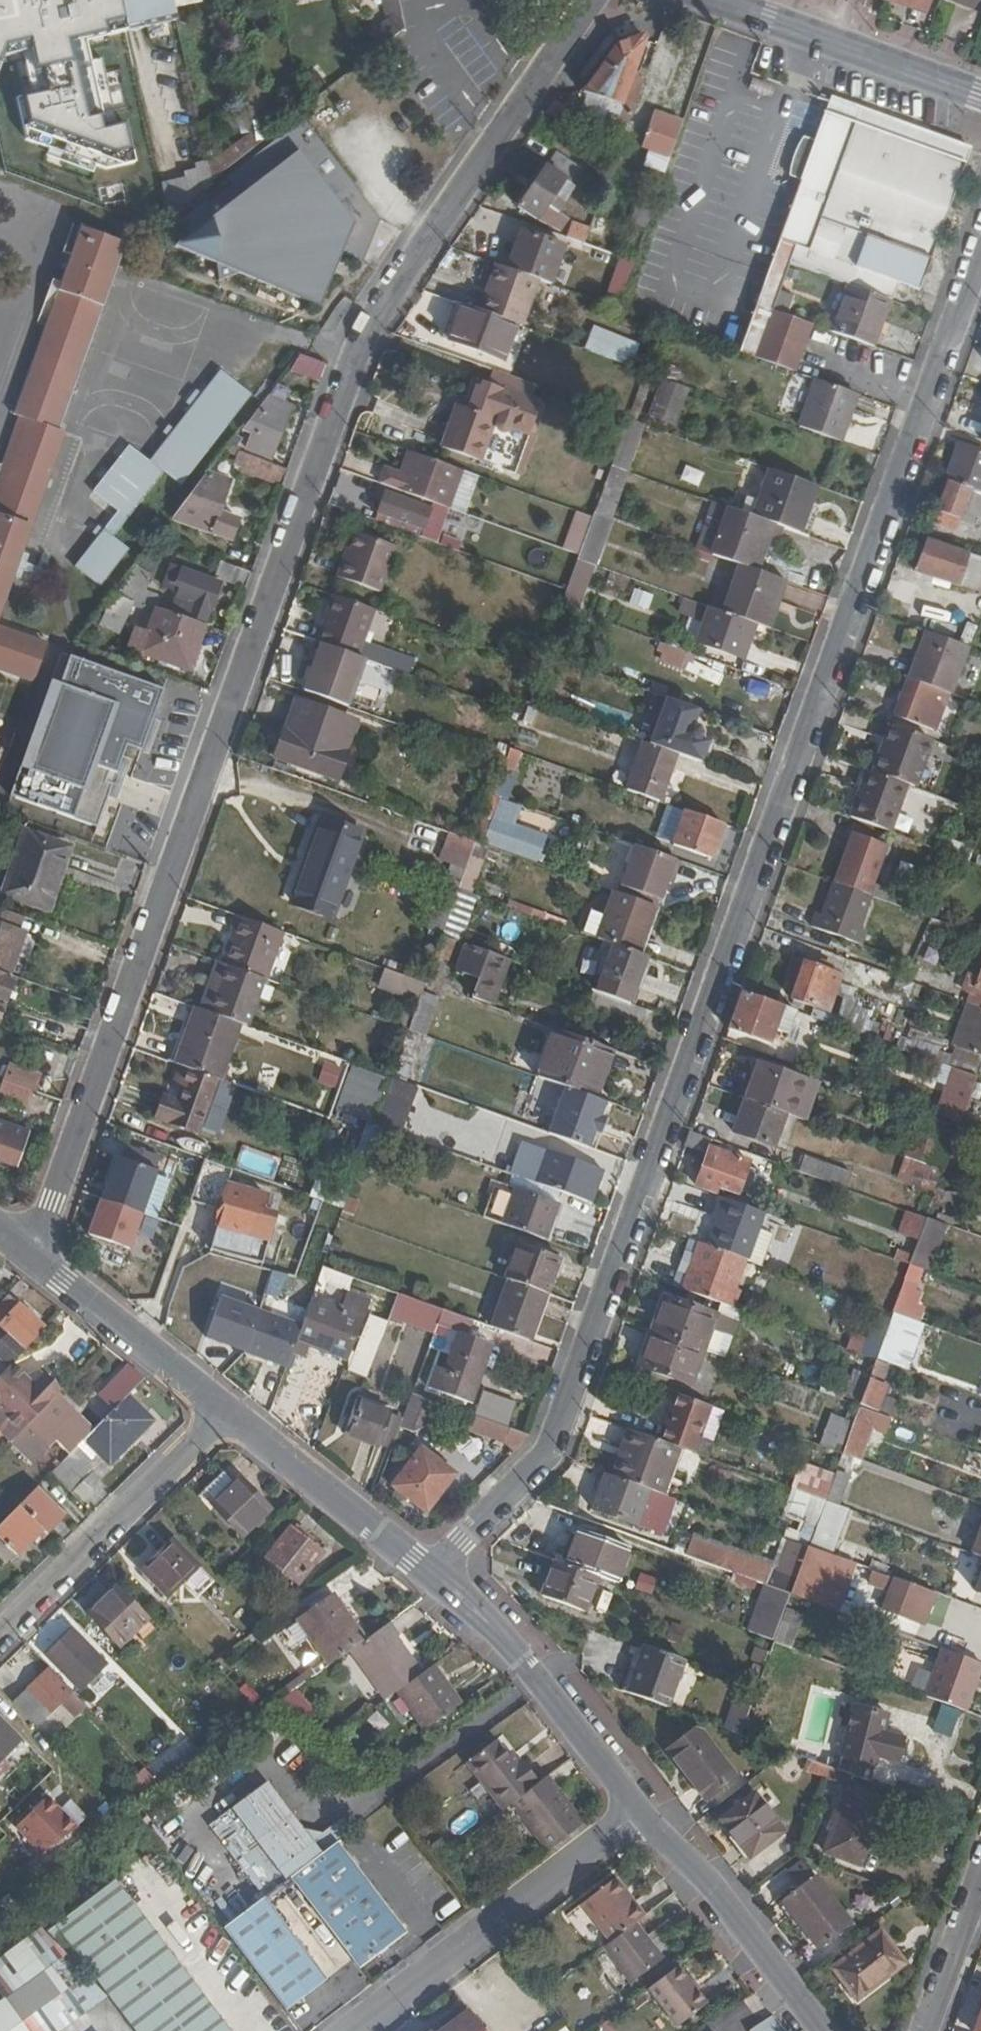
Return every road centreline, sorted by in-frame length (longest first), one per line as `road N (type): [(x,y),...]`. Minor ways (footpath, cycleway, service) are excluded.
road 1 (residential): [(980,252),(551,1450),(432,1574)]
road 2 (residential): [(590,0),(367,326),(32,1256)]
road 3 (residential): [(361,2030),(641,1810)]
road 4 (residential): [(0,1636),(225,1411)]
road 5 (residential): [(432,1574),(518,1652),(641,1810)]
road 6 (residential): [(641,1810),(722,1898),(823,2030)]
road 7 (tertiary): [(715,0),(980,95)]
road 8 (residential): [(225,1411),(432,1574)]
road 9 (residential): [(32,1256),(225,1411)]
road 10 (residential): [(980,1870),(923,2030)]

